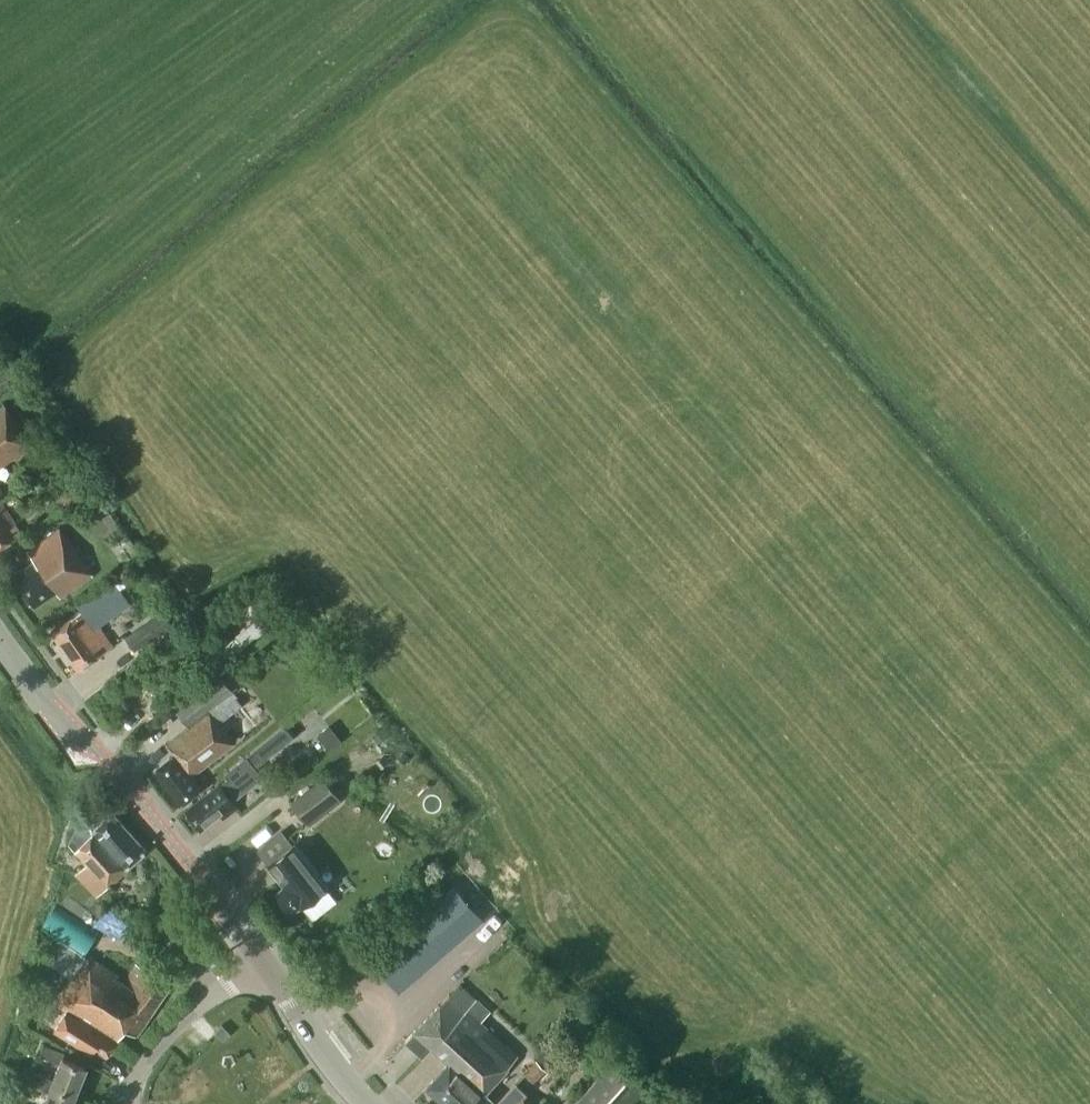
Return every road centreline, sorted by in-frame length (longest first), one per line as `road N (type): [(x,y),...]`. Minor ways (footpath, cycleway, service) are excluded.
road 1 (secondary): [(263,960),(106,756),(70,731),(0,640)]
road 2 (residential): [(129,1103),(132,1081),(166,1034),(263,960)]
road 3 (secondary): [(370,1103),(324,1053),(263,960)]

